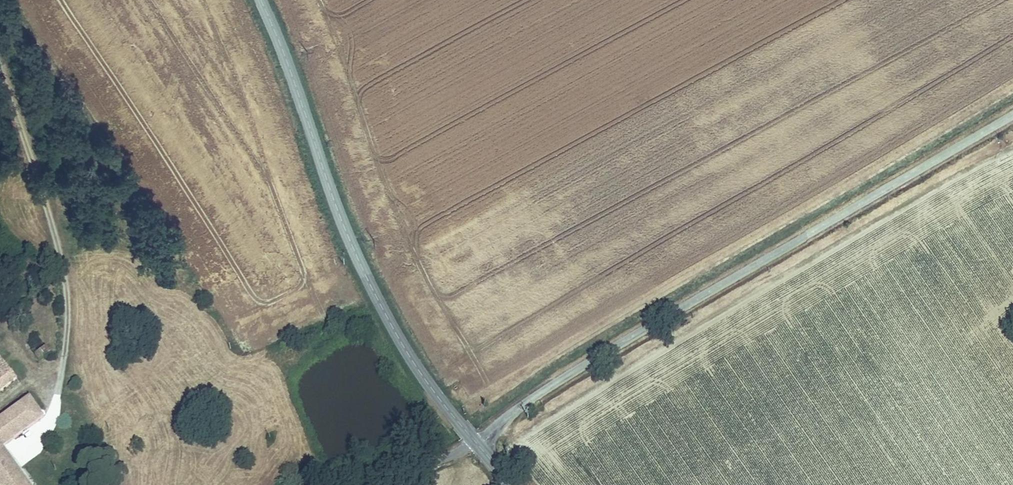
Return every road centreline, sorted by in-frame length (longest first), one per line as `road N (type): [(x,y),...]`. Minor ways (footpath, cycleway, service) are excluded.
road 1 (residential): [(475,440),(542,391),(1012,113)]
road 2 (tertiary): [(263,0),(365,273),(411,358),(475,440)]

